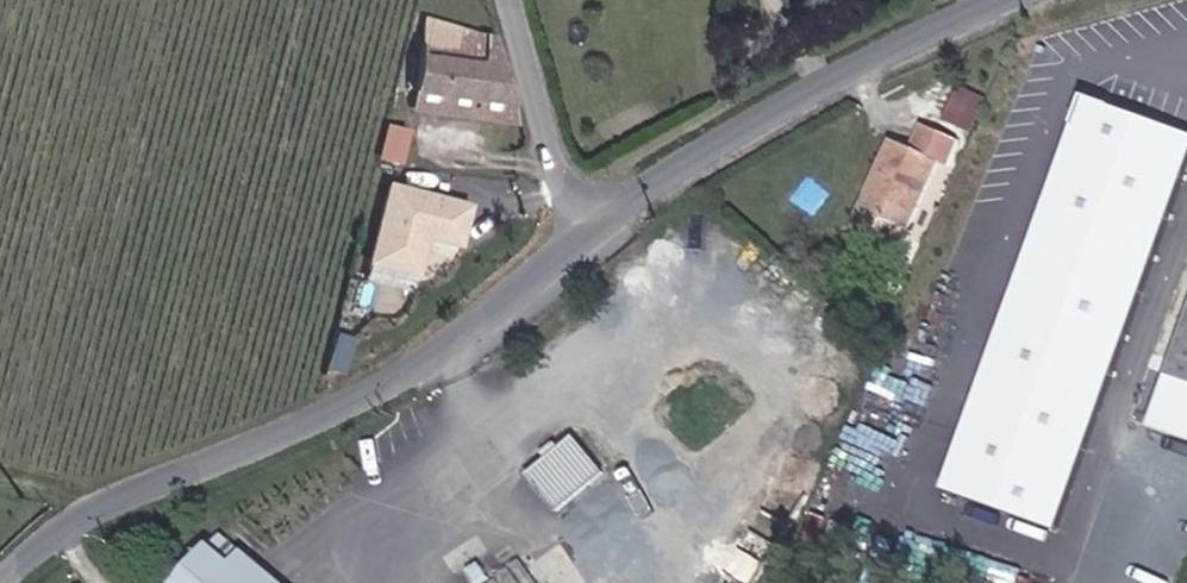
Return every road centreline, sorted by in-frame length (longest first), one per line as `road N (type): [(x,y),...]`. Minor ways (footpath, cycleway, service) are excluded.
road 1 (unclassified): [(603,226),(400,381),(318,424),(102,509),(9,582)]
road 2 (unclassified): [(1021,0),(889,54),(749,130),(603,226)]
road 3 (residential): [(514,0),(553,144),(603,226)]

